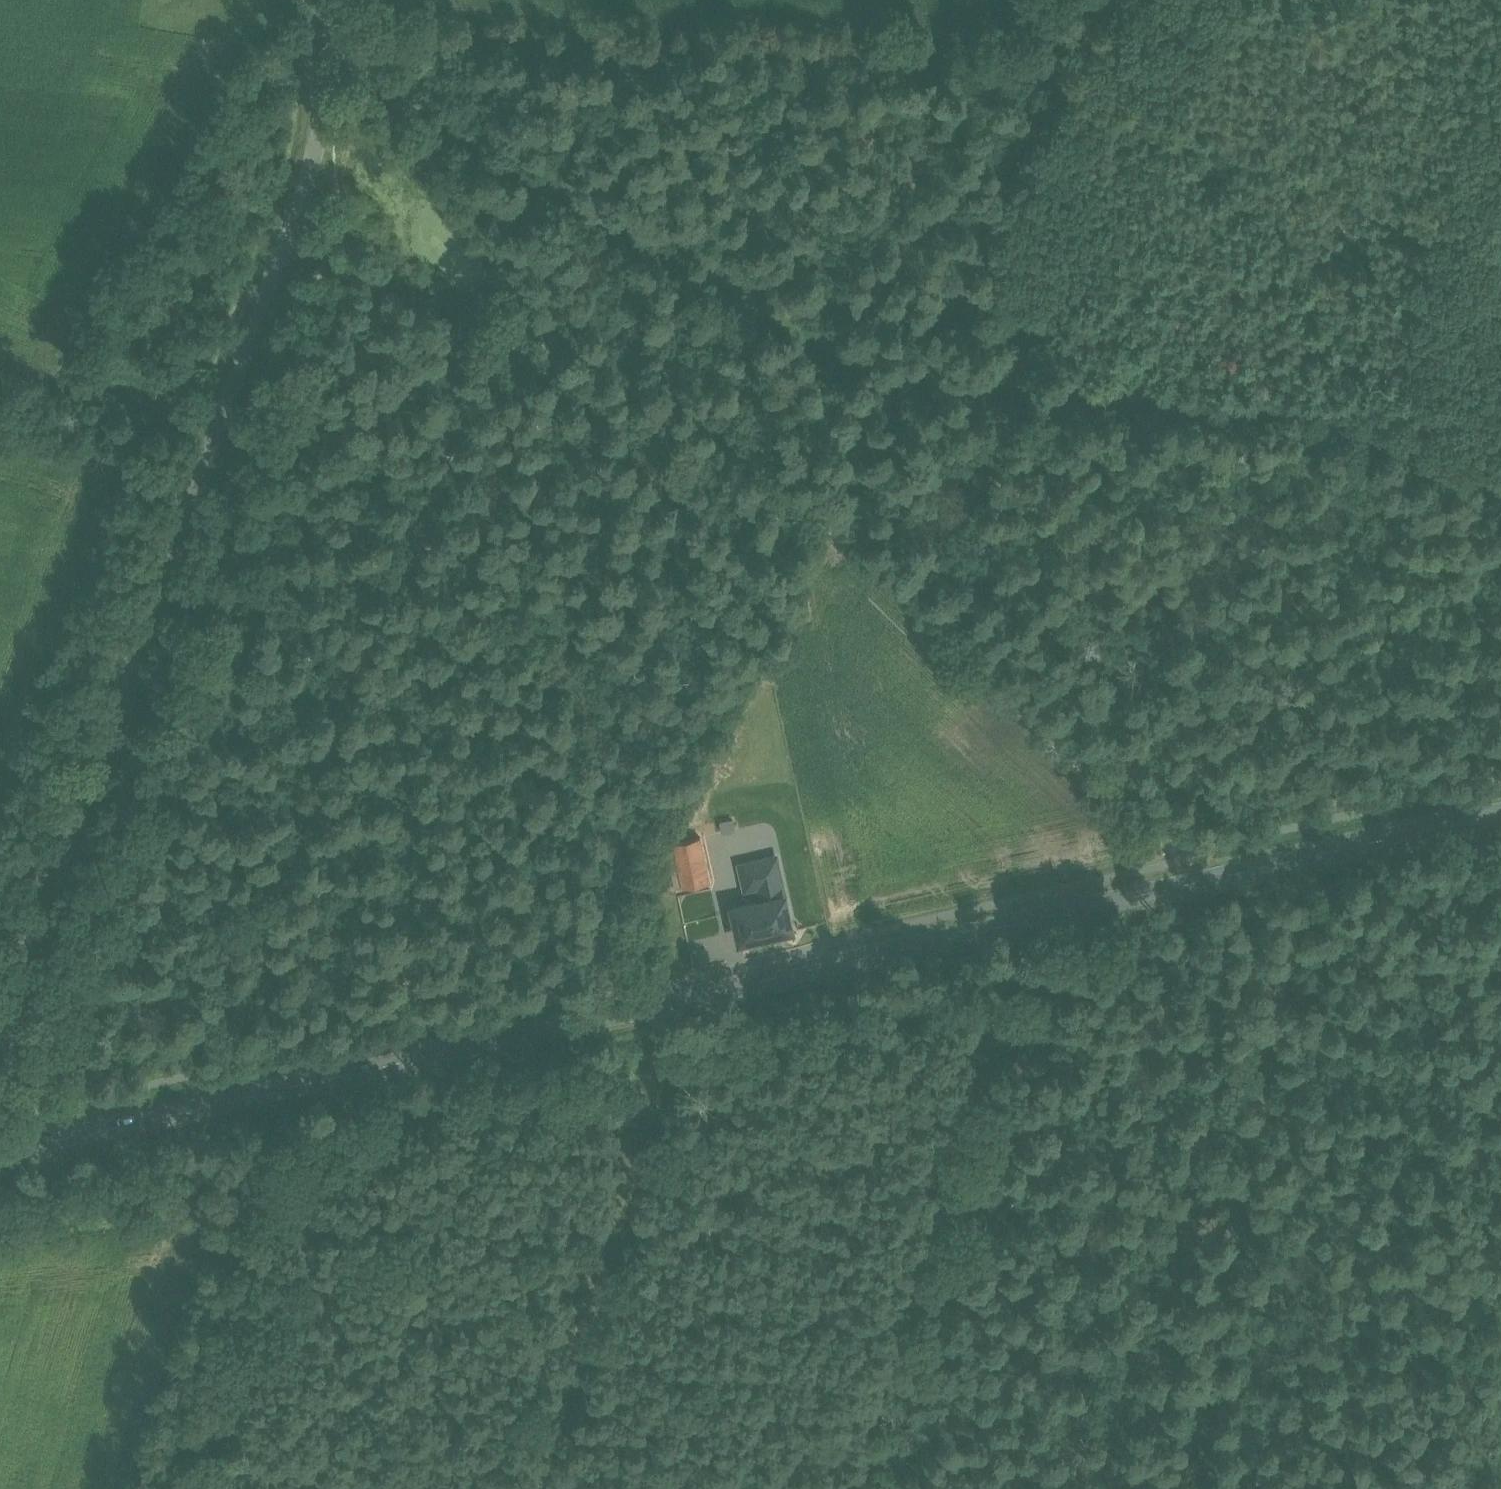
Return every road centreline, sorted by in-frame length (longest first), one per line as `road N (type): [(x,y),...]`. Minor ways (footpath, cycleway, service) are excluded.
road 1 (secondary): [(1500,812),(0,1146)]
road 2 (track): [(1500,479),(1405,441),(1308,420),(1019,394),(897,370),(458,130),(331,33)]
road 3 (unclassified): [(0,1035),(289,236),(319,124),(333,0)]
road 4 (track): [(1182,1488),(1302,858)]
road 5 (track): [(545,1488),(694,994)]
road 6 (track): [(1050,90),(1500,234)]
road 7 (track): [(897,370),(1097,0)]
road 8 (track): [(221,420),(65,376)]

